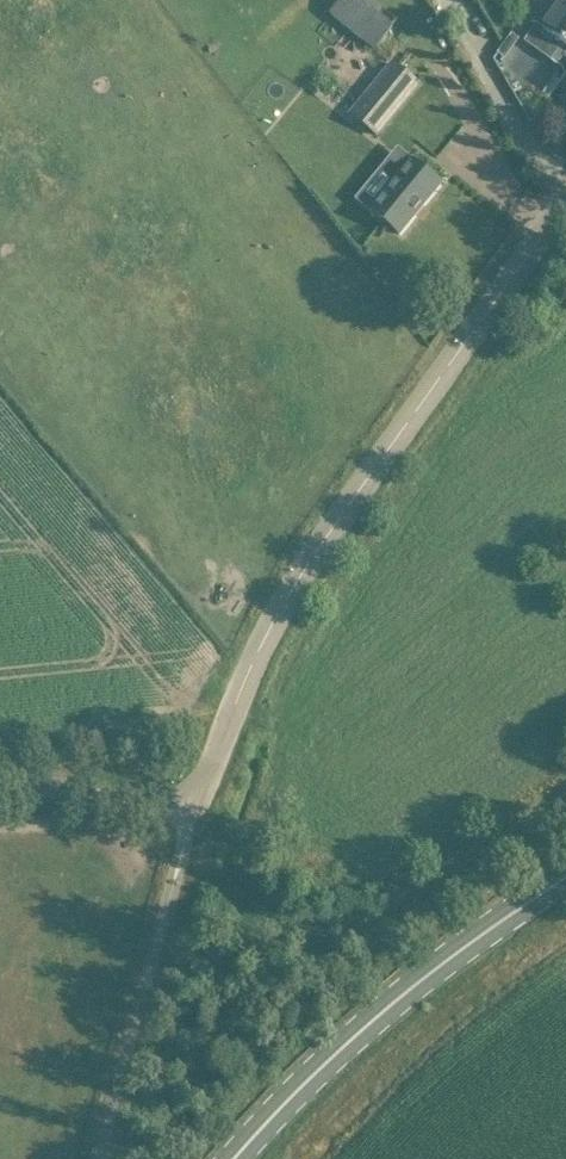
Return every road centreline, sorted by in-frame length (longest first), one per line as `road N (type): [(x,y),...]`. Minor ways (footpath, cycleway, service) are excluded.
road 1 (unclassified): [(0,793),(197,817),(234,708),(329,538),(565,209)]
road 2 (secondary): [(245,1158),(385,1015),(507,914),(565,880)]

